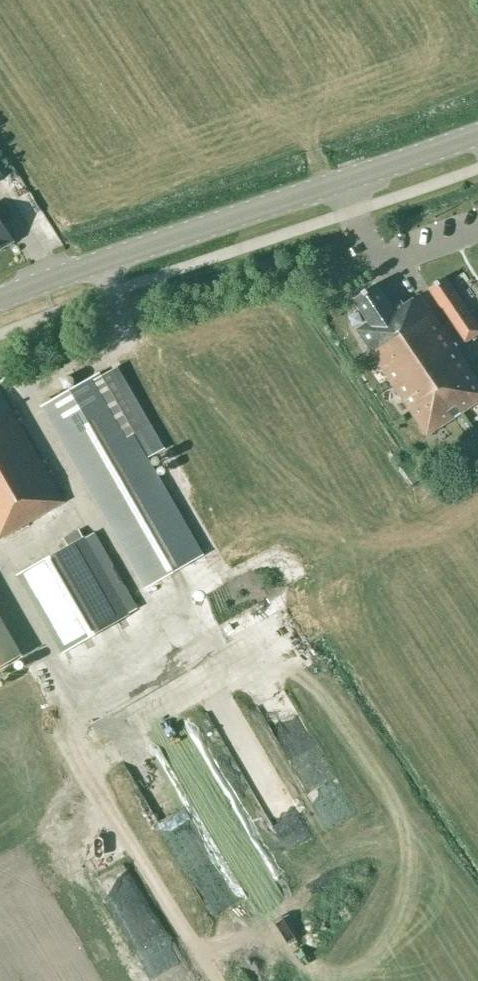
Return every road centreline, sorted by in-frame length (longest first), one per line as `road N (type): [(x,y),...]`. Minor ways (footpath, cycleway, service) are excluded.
road 1 (tertiary): [(0,299),(477,133)]
road 2 (track): [(96,704),(74,721),(77,757),(218,980)]

